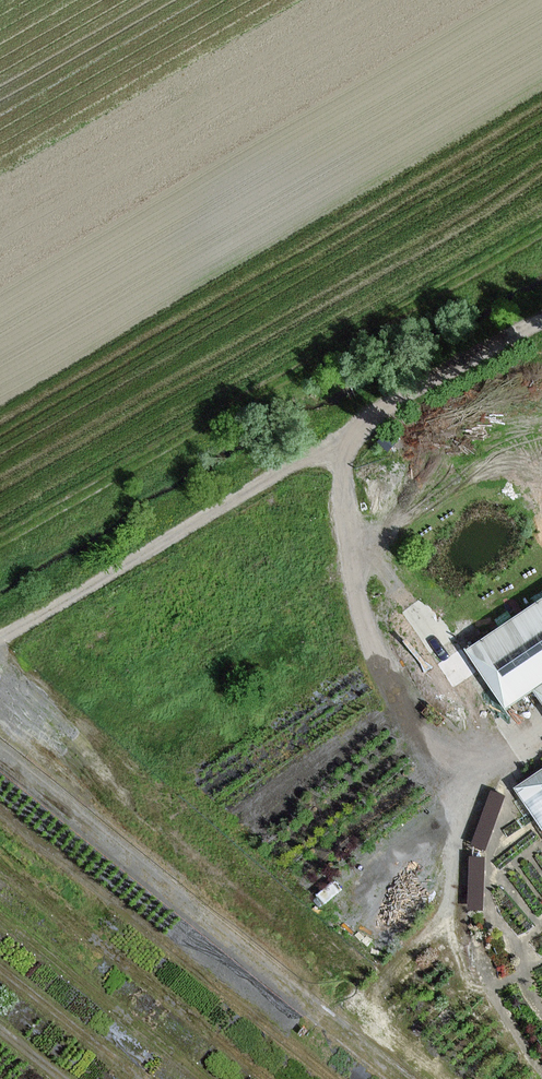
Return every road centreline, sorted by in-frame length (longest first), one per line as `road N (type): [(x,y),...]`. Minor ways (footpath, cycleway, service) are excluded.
road 1 (track): [(469,1078),(154,823),(159,792),(381,648),(351,603),(360,432)]
road 2 (track): [(0,646),(541,333)]
road 3 (track): [(541,234),(0,546)]
road 4 (track): [(518,1078),(449,972),(444,883),(478,776),(381,648)]

